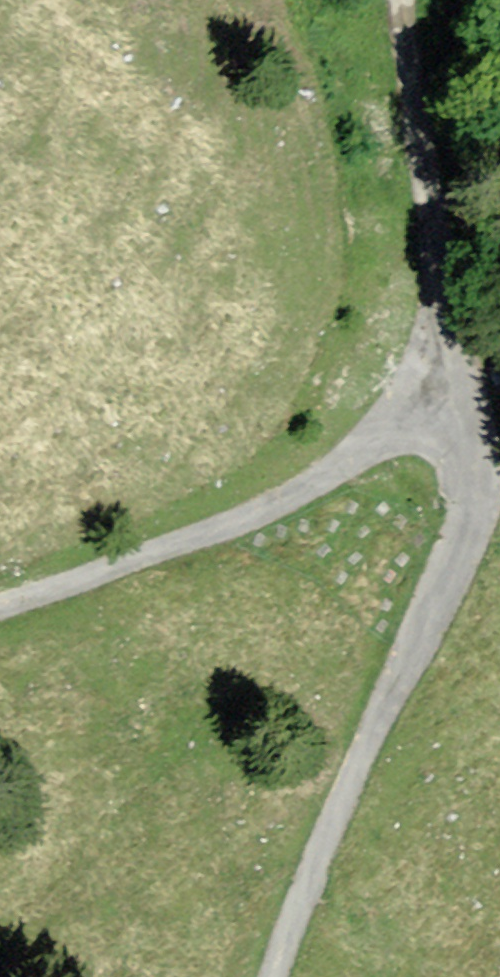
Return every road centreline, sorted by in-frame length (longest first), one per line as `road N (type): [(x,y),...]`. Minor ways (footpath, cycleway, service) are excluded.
road 1 (track): [(280,976),(398,681),(476,523),(452,369)]
road 2 (track): [(452,369),(317,487),(0,597)]
road 3 (track): [(393,0),(397,98),(452,369)]

